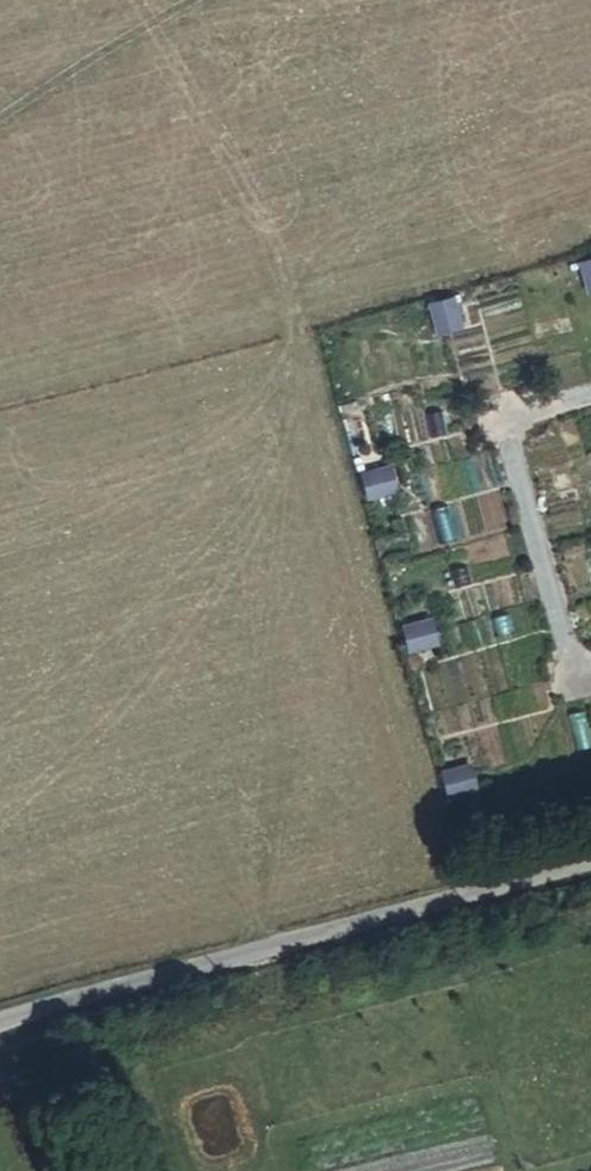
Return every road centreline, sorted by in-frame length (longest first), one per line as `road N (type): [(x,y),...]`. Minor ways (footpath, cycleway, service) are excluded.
road 1 (unclassified): [(0,1027),(590,860)]

